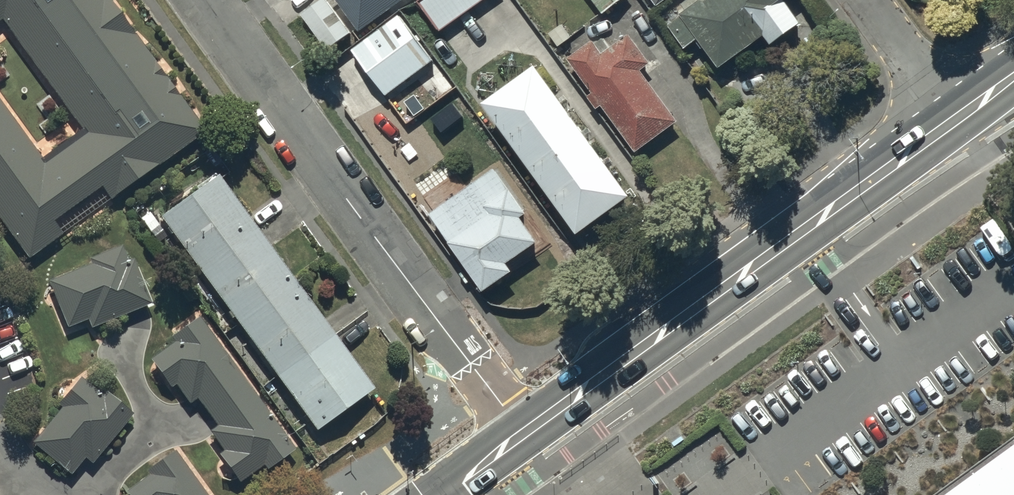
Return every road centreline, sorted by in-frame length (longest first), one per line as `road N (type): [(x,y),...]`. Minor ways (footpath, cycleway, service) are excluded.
road 1 (residential): [(522,434),(206,0)]
road 2 (secondary): [(522,434),(955,119)]
road 3 (residential): [(955,119),(869,0)]

